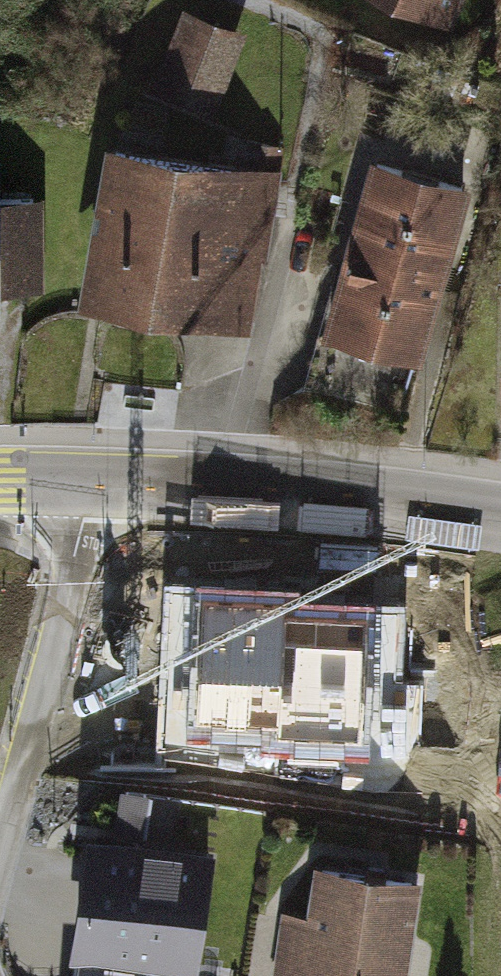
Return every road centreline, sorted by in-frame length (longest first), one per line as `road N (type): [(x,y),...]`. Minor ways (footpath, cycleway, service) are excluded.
road 1 (tertiary): [(96,485),(356,500),(500,523)]
road 2 (residential): [(96,485),(0,844)]

